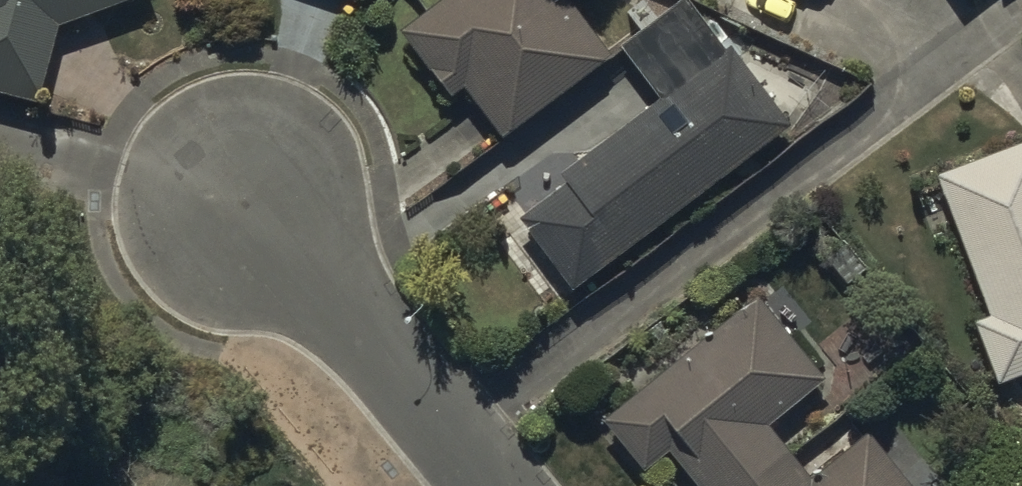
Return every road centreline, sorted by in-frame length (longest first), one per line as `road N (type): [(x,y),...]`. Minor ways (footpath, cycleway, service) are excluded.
road 1 (residential): [(493,485),(262,206)]
road 2 (residential): [(262,206),(0,128)]

